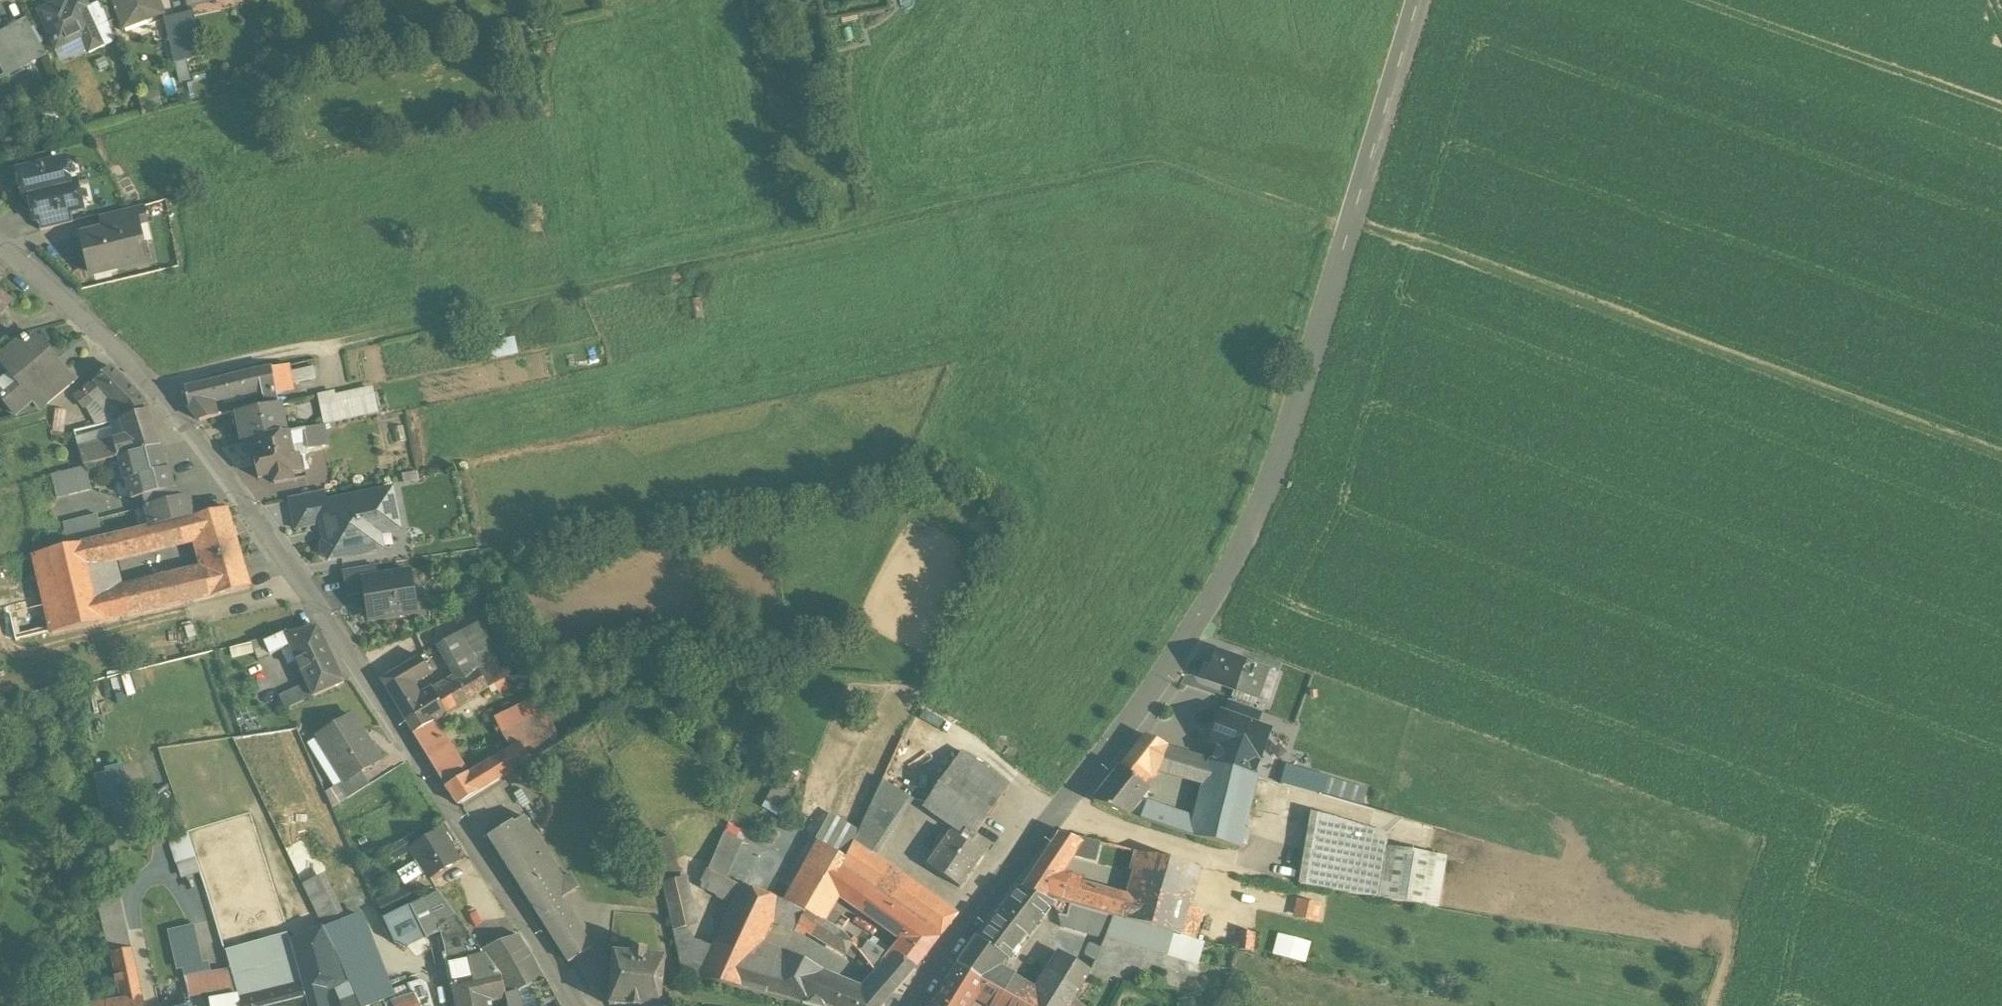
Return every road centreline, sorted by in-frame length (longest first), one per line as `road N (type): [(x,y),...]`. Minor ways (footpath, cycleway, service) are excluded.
road 1 (track): [(1351,228),(1153,159),(334,347)]
road 2 (residential): [(575,1005),(325,617),(211,461),(151,389),(0,242)]
road 3 (track): [(2001,464),(1353,221)]
road 4 (unclassified): [(1191,628),(1248,535),(1419,0)]
road 5 (residential): [(911,1005),(1191,628)]

